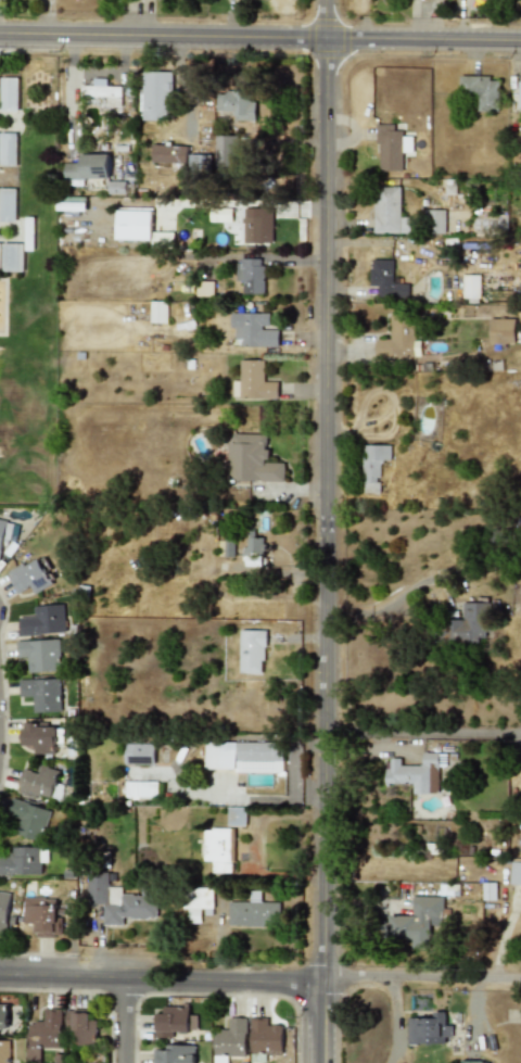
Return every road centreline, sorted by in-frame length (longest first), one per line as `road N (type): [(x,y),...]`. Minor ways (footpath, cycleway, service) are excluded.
road 1 (tertiary): [(324,1062),(326,0)]
road 2 (residential): [(0,972),(520,981)]
road 3 (tertiary): [(0,34),(326,39)]
road 4 (tertiary): [(326,39),(520,42)]

